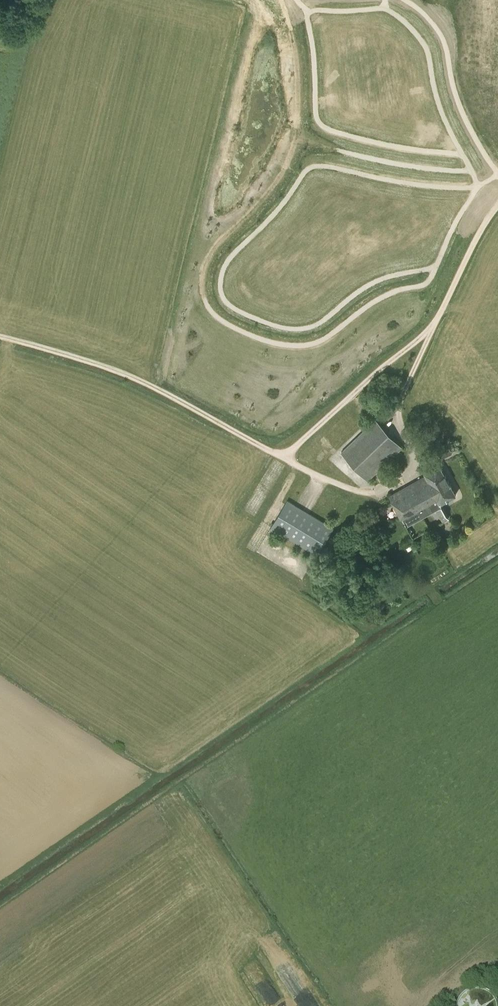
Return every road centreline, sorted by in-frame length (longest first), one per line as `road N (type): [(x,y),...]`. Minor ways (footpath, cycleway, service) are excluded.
road 1 (track): [(0,336),(111,369),(289,460),(379,491),(417,468),(396,410),(497,205)]
road 2 (track): [(283,456),(436,324)]

